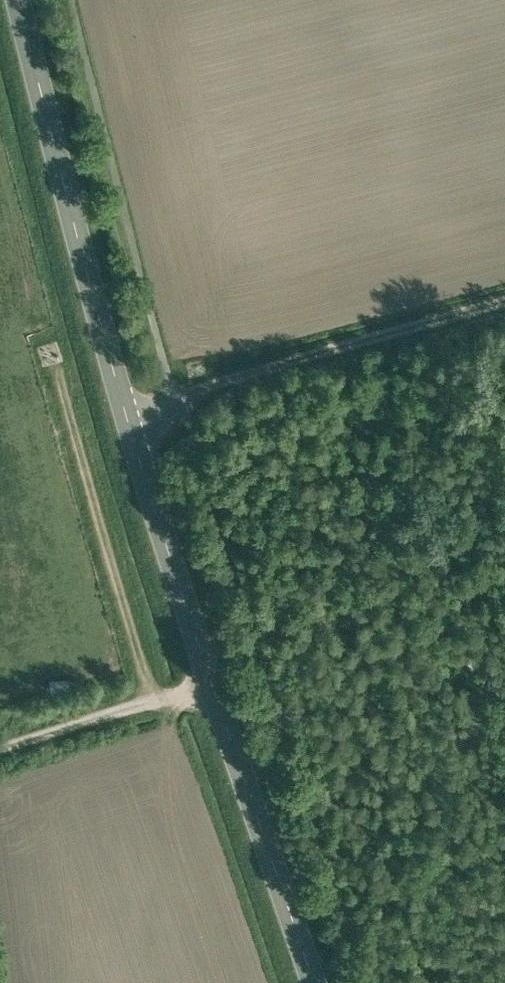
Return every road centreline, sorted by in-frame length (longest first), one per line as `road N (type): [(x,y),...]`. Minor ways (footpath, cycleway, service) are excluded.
road 1 (tertiary): [(25,0),(132,418),(314,982)]
road 2 (track): [(180,391),(504,300)]
road 3 (track): [(215,682),(0,753)]

